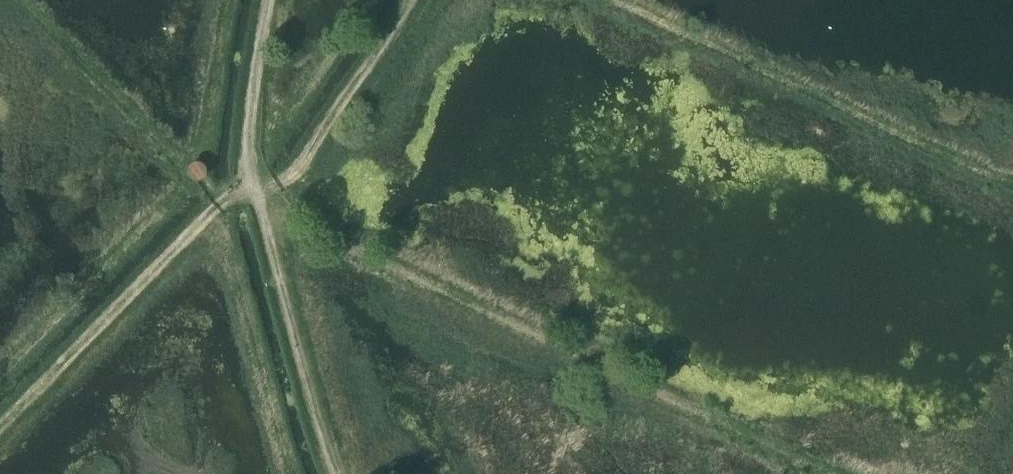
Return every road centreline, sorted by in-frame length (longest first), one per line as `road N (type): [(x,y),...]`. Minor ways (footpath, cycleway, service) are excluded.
road 1 (track): [(269,0),(247,161),(335,473)]

